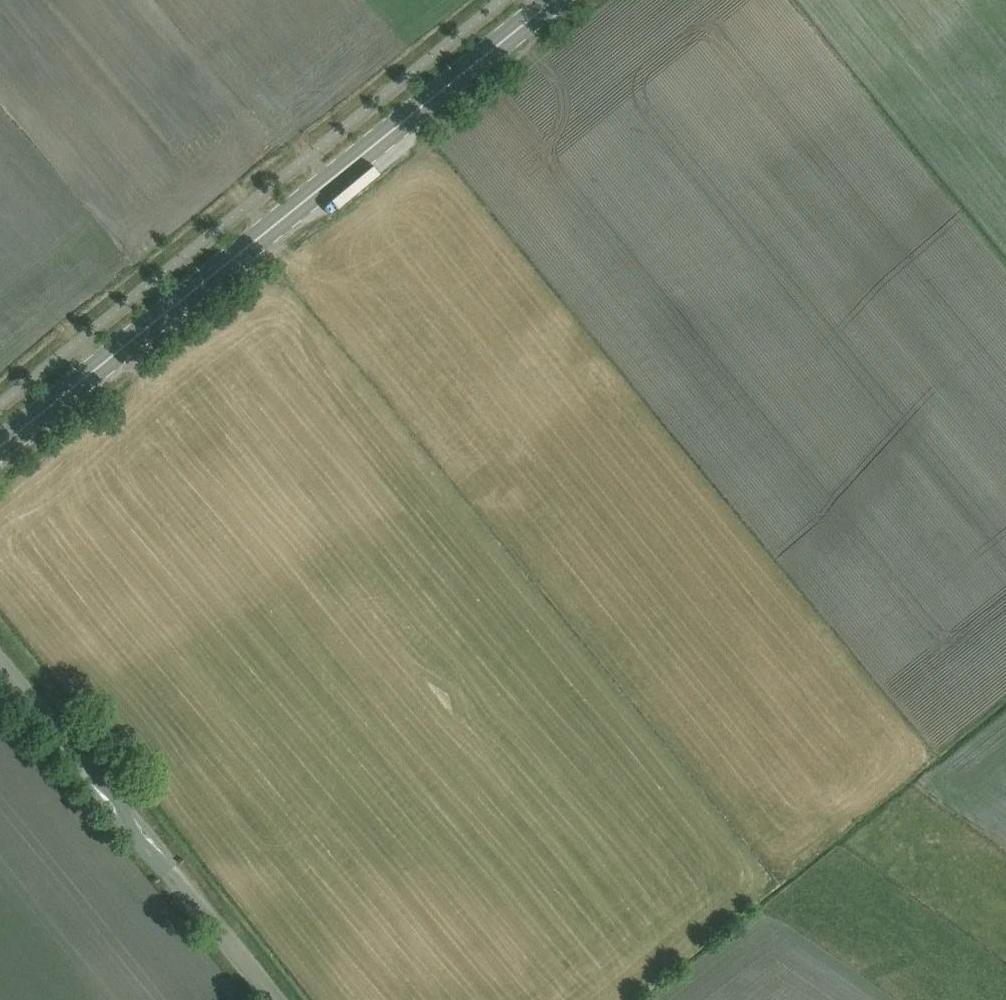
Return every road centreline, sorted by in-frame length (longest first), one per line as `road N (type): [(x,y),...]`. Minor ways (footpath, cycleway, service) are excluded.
road 1 (tertiary): [(0,446),(553,0)]
road 2 (unclassified): [(280,999),(0,663)]

